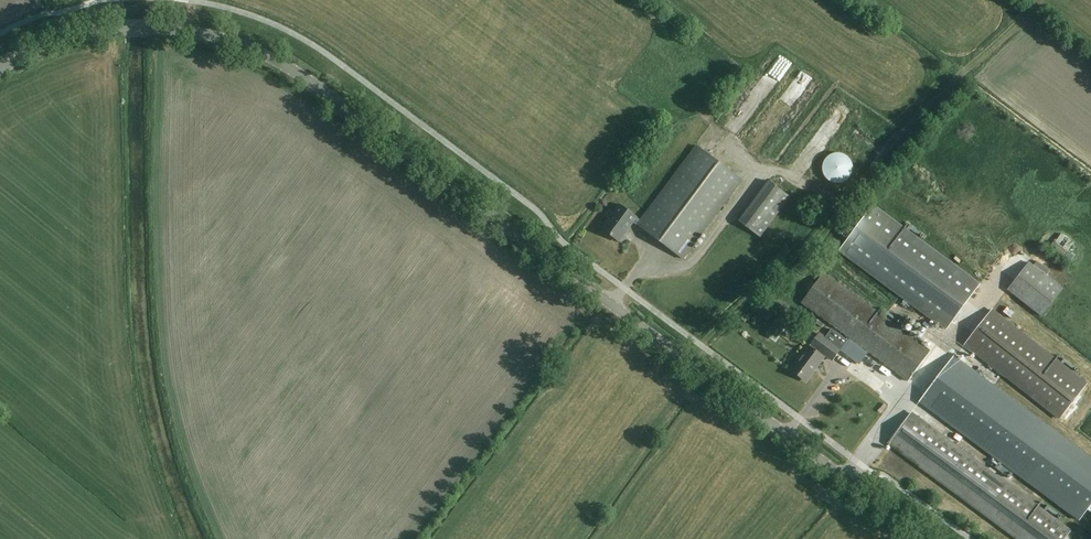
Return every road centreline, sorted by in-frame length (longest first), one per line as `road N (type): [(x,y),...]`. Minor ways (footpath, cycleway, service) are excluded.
road 1 (tertiary): [(927,538),(291,68),(219,37),(147,27)]
road 2 (track): [(688,361),(809,244),(904,131),(1039,5)]
road 3 (tertiary): [(0,67),(79,36),(147,27)]

